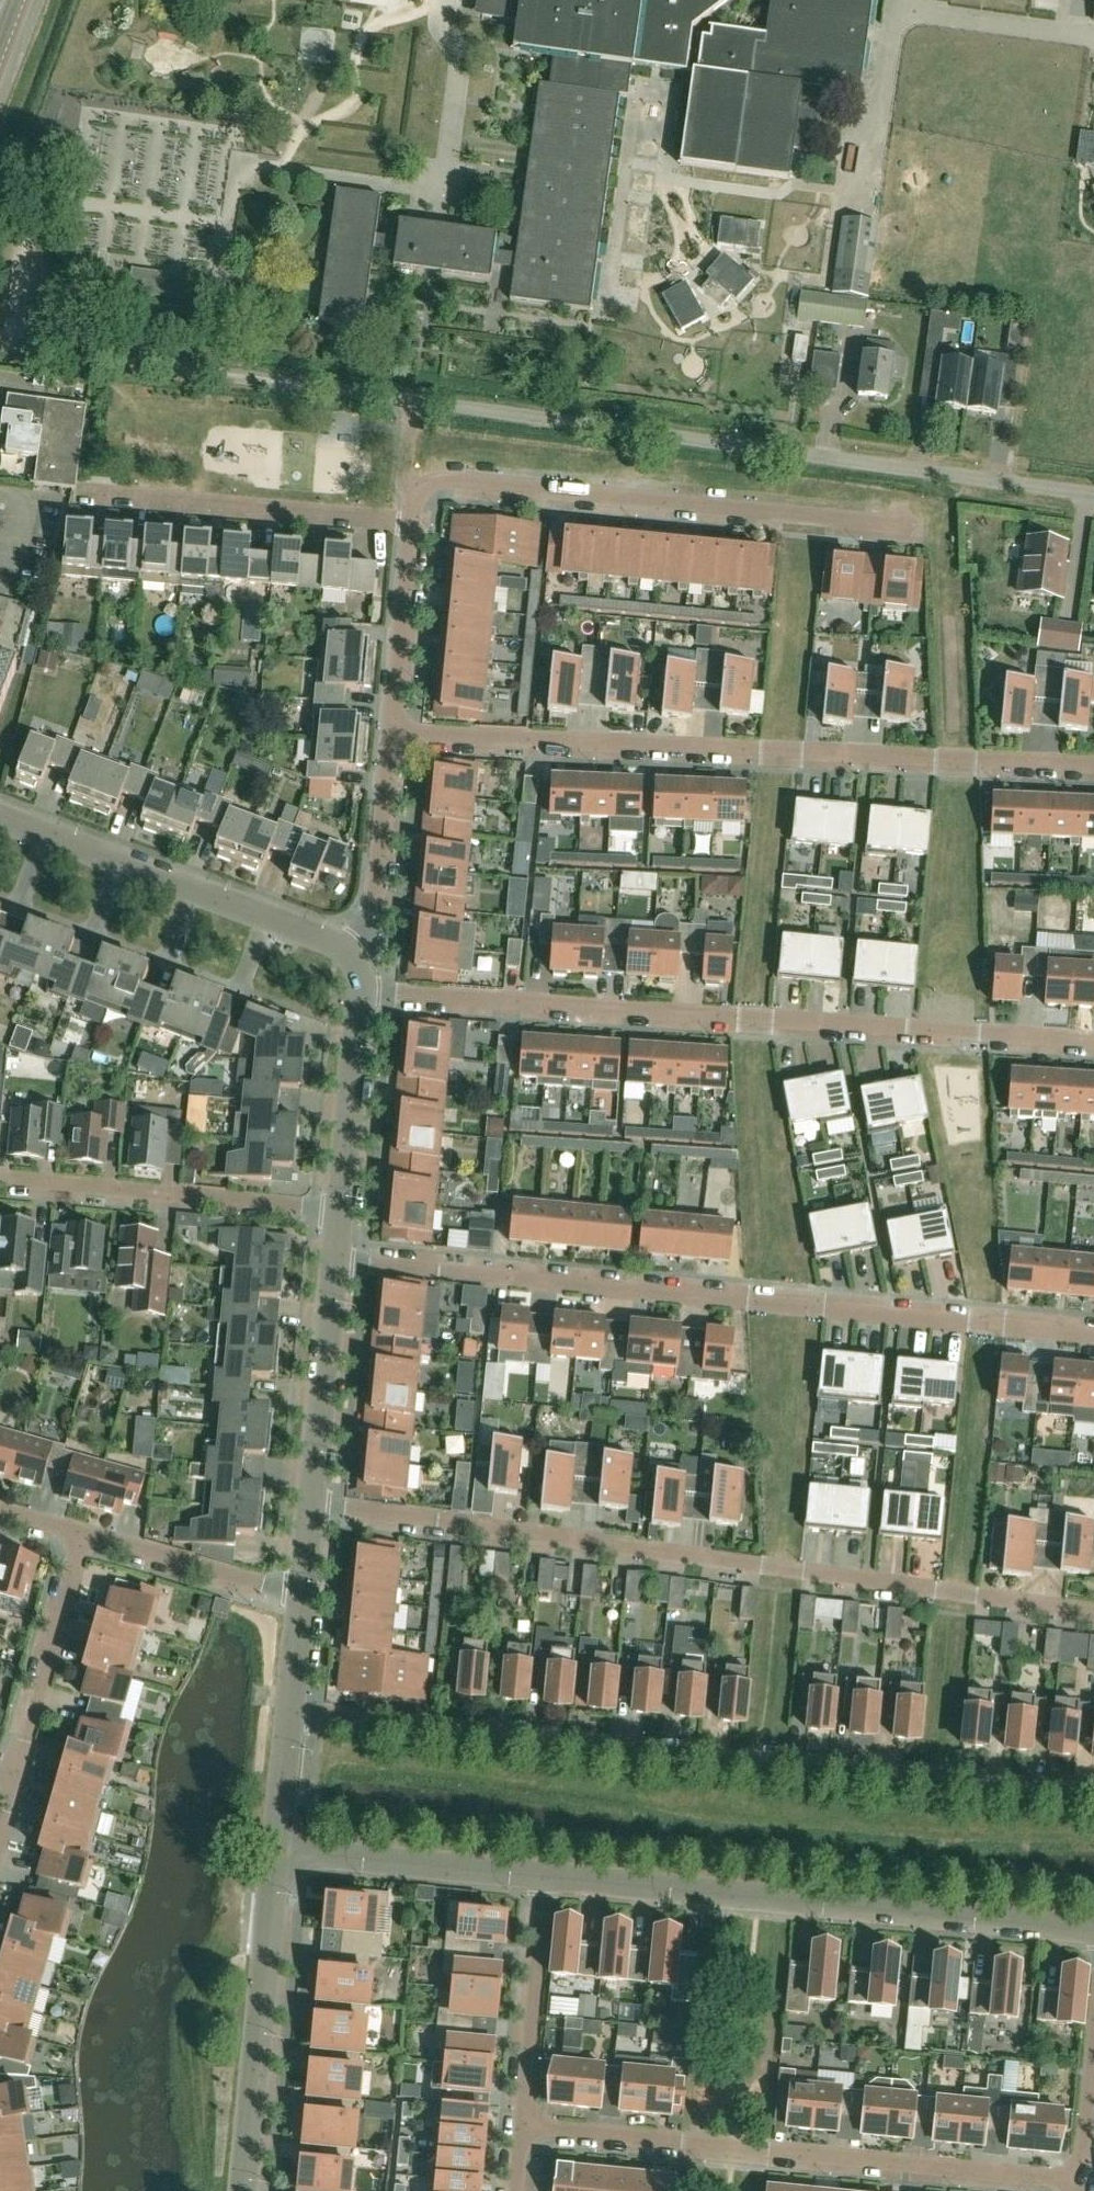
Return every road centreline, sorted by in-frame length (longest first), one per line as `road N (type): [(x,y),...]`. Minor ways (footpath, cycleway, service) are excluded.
road 1 (residential): [(293,1711),(1093,1791)]
road 2 (residential): [(1093,1613),(312,1503)]
road 3 (residential): [(1093,1334),(337,1260)]
road 4 (residential): [(1093,1042),(366,994)]
road 5 (residential): [(1093,765),(395,732)]
road 6 (residential): [(1082,2178),(524,2127)]
road 7 (unclassified): [(1093,1930),(546,1876)]
road 8 (residential): [(412,523),(418,495),(443,481),(909,529)]
road 9 (unclassified): [(355,951),(0,817)]
road 10 (residential): [(1093,493),(752,446)]
road 11 (residential): [(0,1179),(341,1211)]
road 12 (unclassified): [(249,2190),(282,1851)]
road 13 (residential): [(412,523),(81,498)]
road 14 (unclassified): [(546,1876),(282,1851)]
road 15 (residential): [(524,2127),(546,1876)]
road 16 (residential): [(84,1532),(16,1771)]
road 17 (unclassified): [(312,1503),(337,1260)]
road 18 (residential): [(84,1532),(302,1597)]
road 19 (residential): [(355,951),(377,909),(395,732)]
road 20 (unclassified): [(341,1211),(366,994)]
road 21 (residential): [(395,732),(412,523)]
road 22 (residential): [(0,487),(53,503),(18,619),(0,614)]
road 23 (unclassified): [(282,1851),(293,1711)]
road 24 (residential): [(1082,2178),(1093,2058)]

